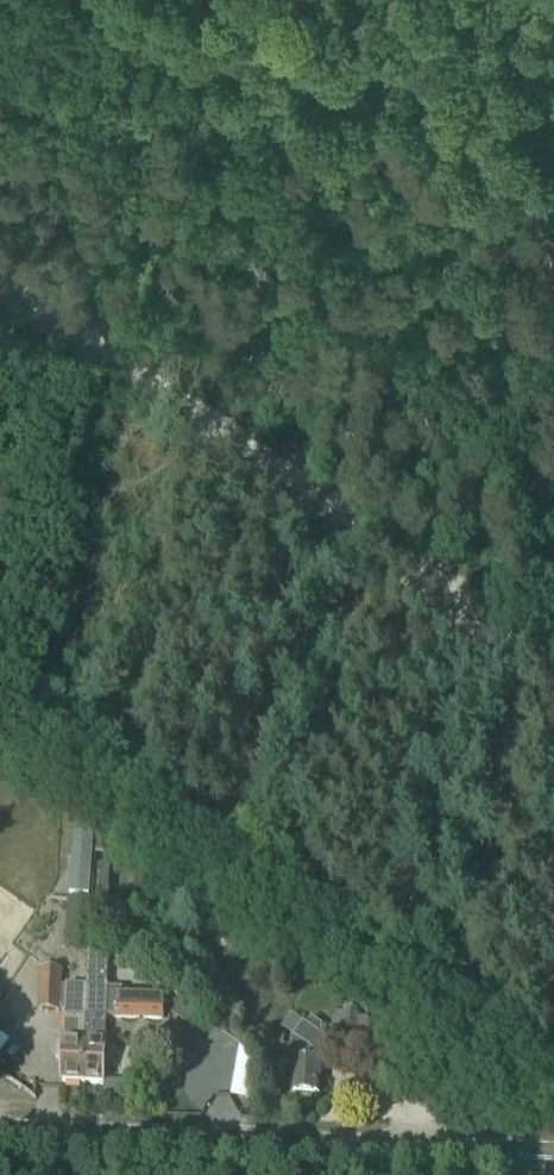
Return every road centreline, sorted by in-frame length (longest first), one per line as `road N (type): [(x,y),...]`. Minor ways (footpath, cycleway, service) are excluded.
road 1 (primary): [(553,1159),(0,1135)]

